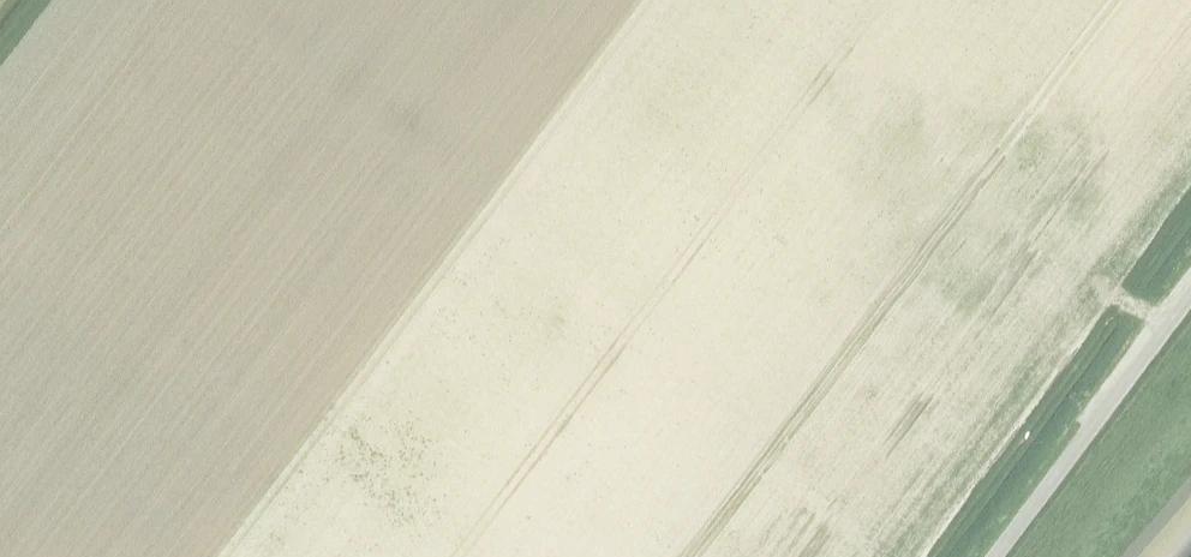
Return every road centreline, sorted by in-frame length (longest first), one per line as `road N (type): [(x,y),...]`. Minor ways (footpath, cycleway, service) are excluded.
road 1 (unclassified): [(991,556),(1190,297)]

